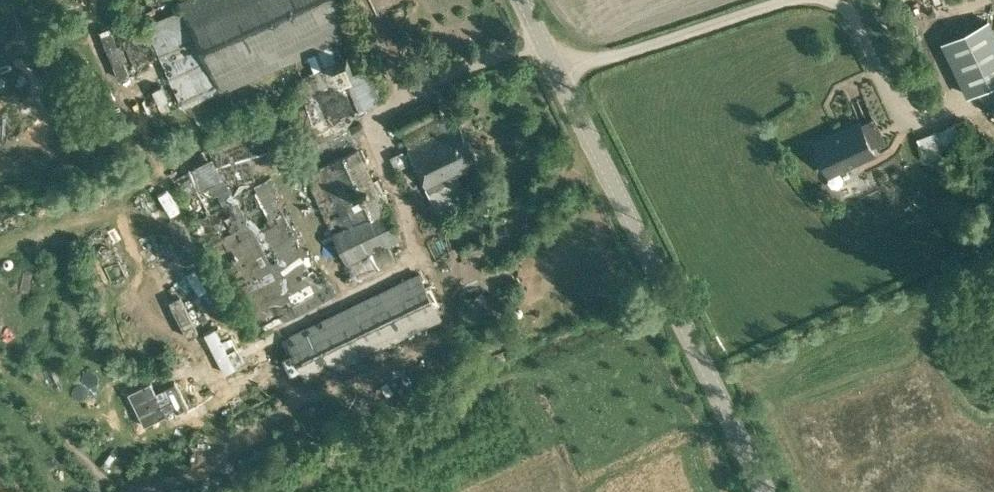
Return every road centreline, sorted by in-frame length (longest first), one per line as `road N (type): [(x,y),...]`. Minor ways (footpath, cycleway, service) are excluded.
road 1 (tertiary): [(765,491),(519,0)]
road 2 (track): [(982,0),(948,17),(933,38),(956,111),(902,124)]

